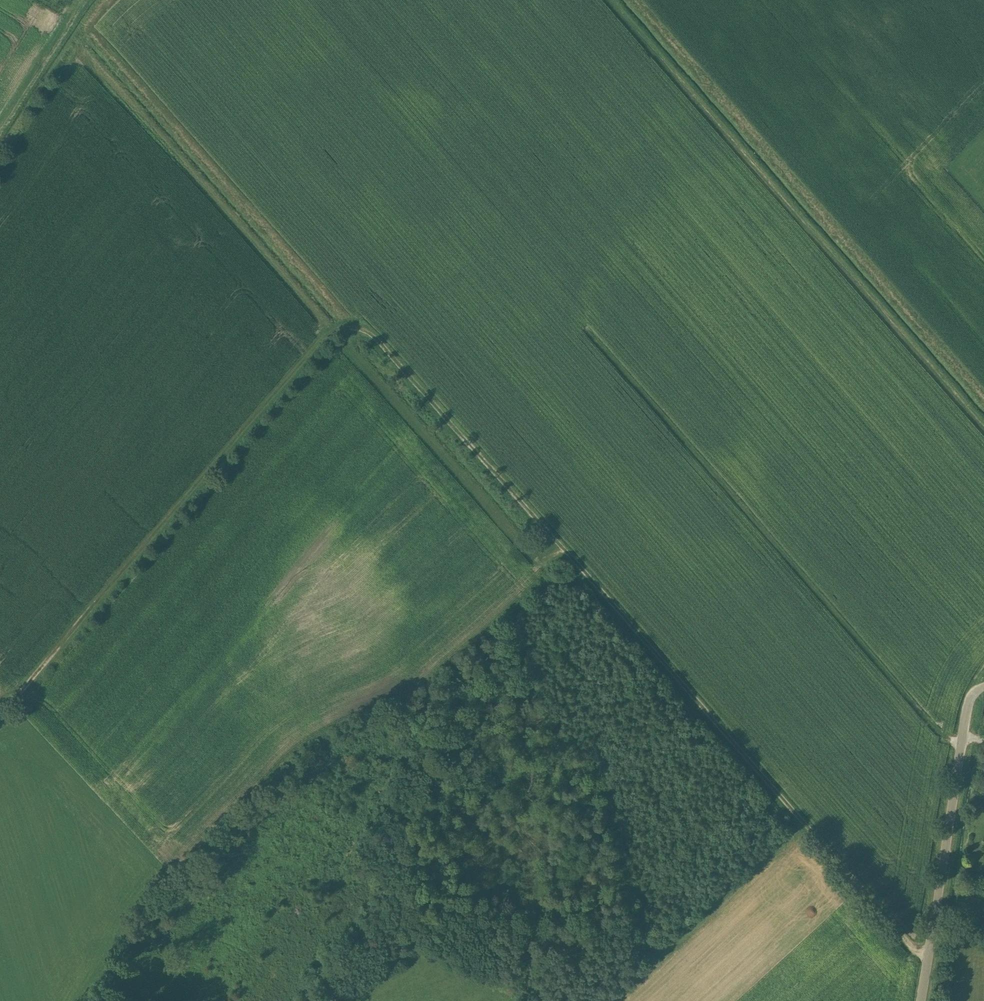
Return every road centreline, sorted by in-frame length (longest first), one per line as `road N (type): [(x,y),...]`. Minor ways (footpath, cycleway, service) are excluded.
road 1 (track): [(928,955),(350,315),(18,699),(0,707)]
road 2 (unclassified): [(983,687),(971,702),(921,1000)]
road 3 (track): [(0,568),(203,323)]

